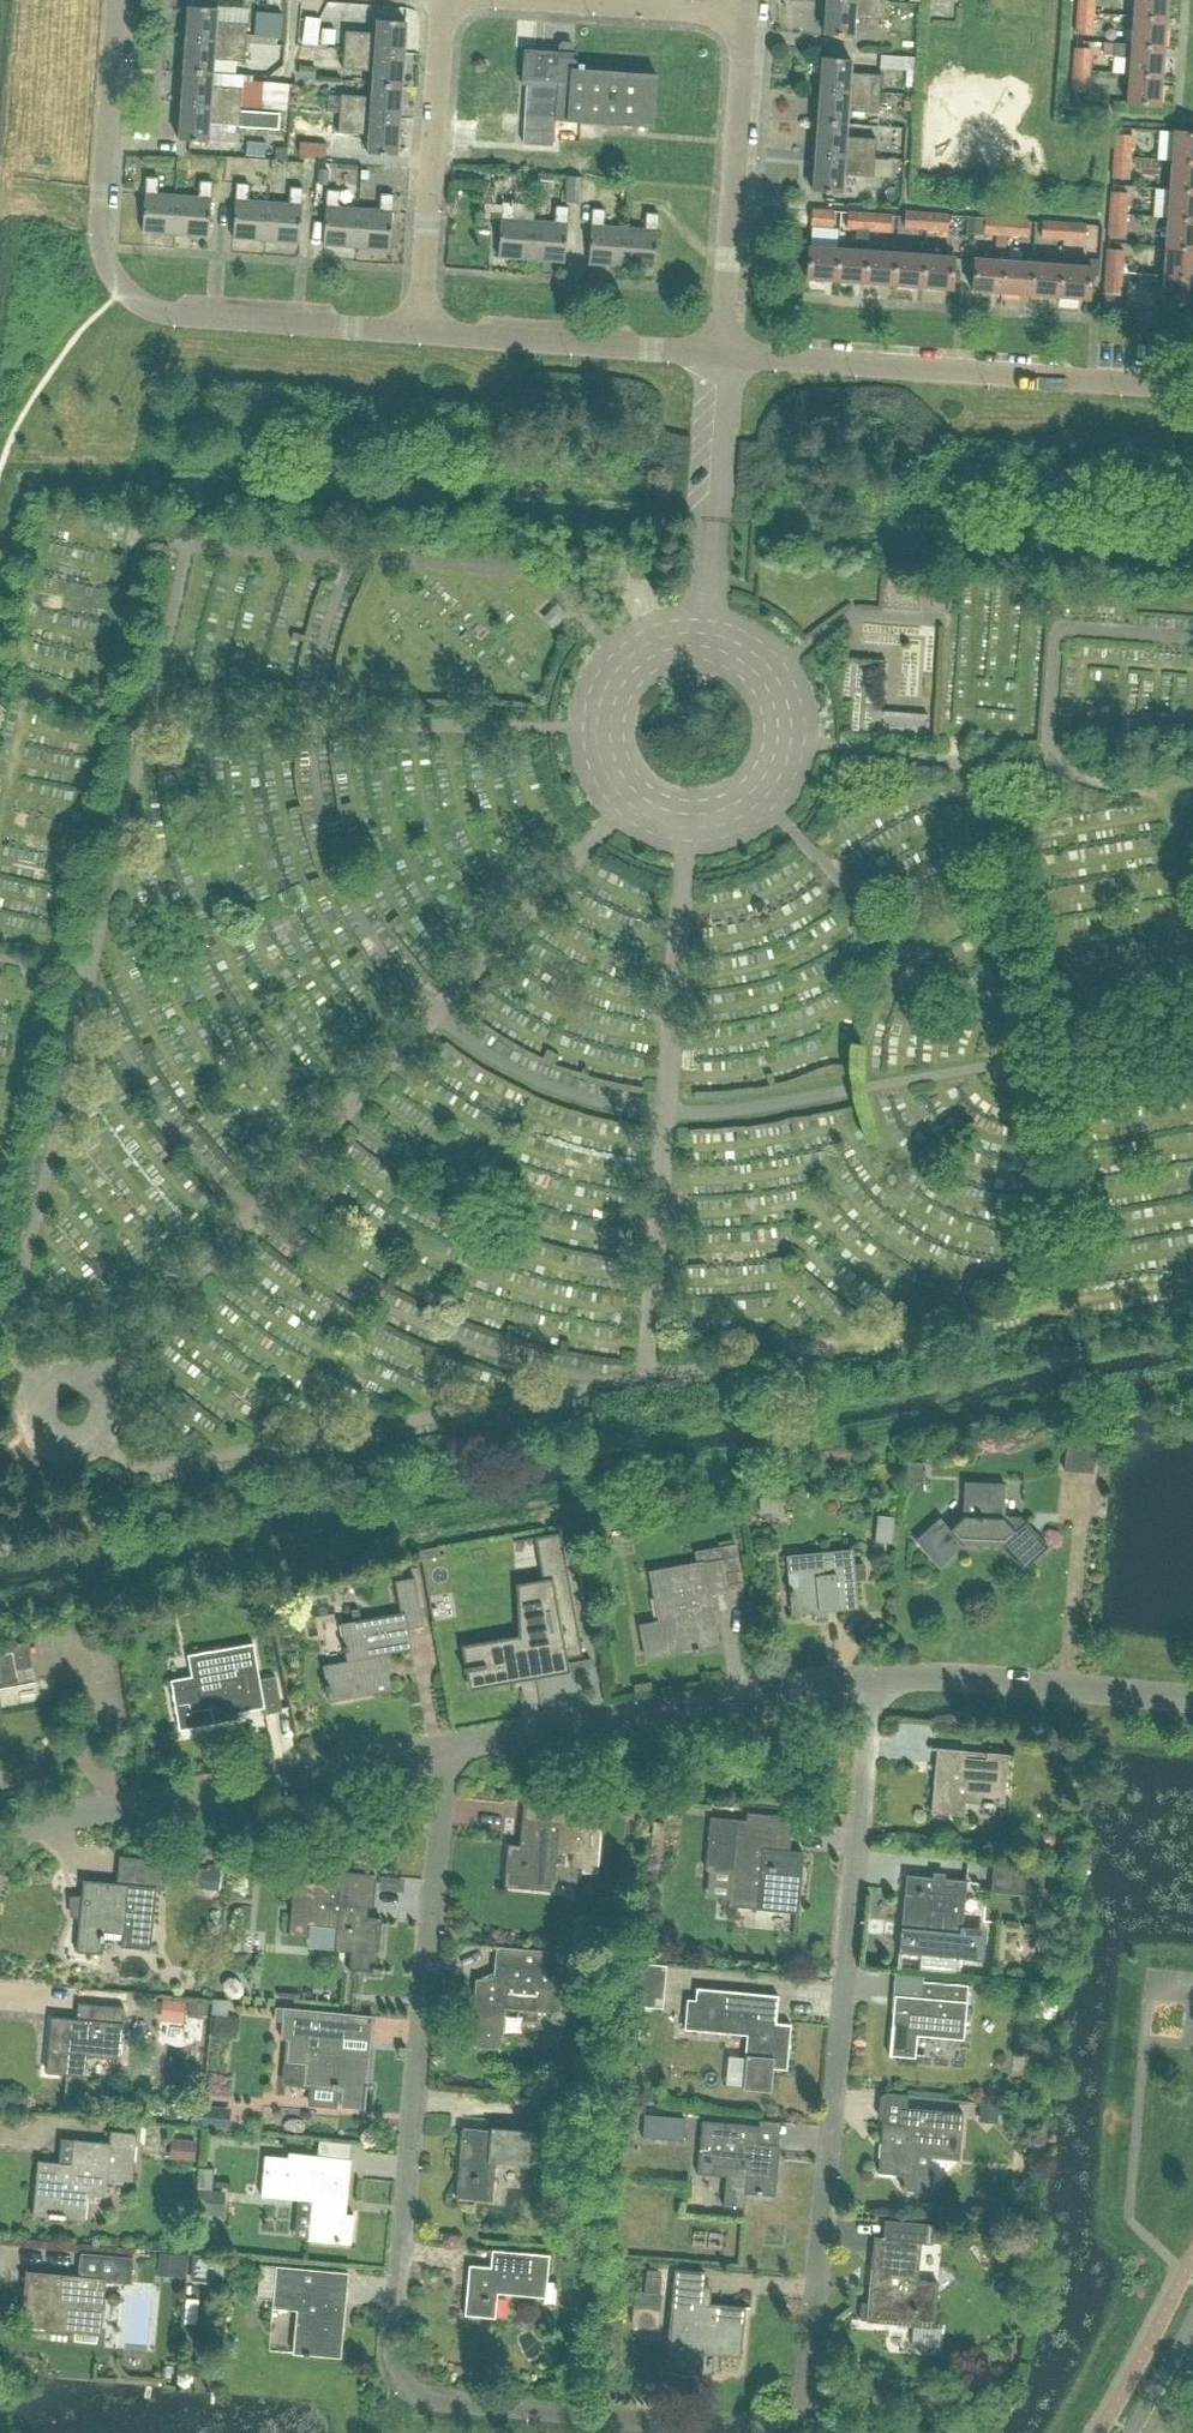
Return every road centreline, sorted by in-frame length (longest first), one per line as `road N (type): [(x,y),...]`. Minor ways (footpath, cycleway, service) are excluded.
road 1 (residential): [(870,1677),(863,1858),(812,2377),(800,2409),(783,2415),(465,2398),(429,2388),(403,2351),(445,1748)]
road 2 (residential): [(419,335),(183,317),(129,299),(115,284),(100,237),(116,0)]
road 3 (residential): [(1192,388),(720,354)]
road 4 (residential): [(445,1748),(59,1816),(17,1837),(0,1858)]
road 5 (residential): [(870,1677),(445,1748)]
road 6 (residential): [(720,354),(746,12)]
road 7 (residential): [(419,335),(448,0)]
road 8 (residential): [(1192,1696),(870,1677)]
road 9 (residential): [(720,354),(419,335)]
road 10 (residential): [(746,12),(544,0)]

